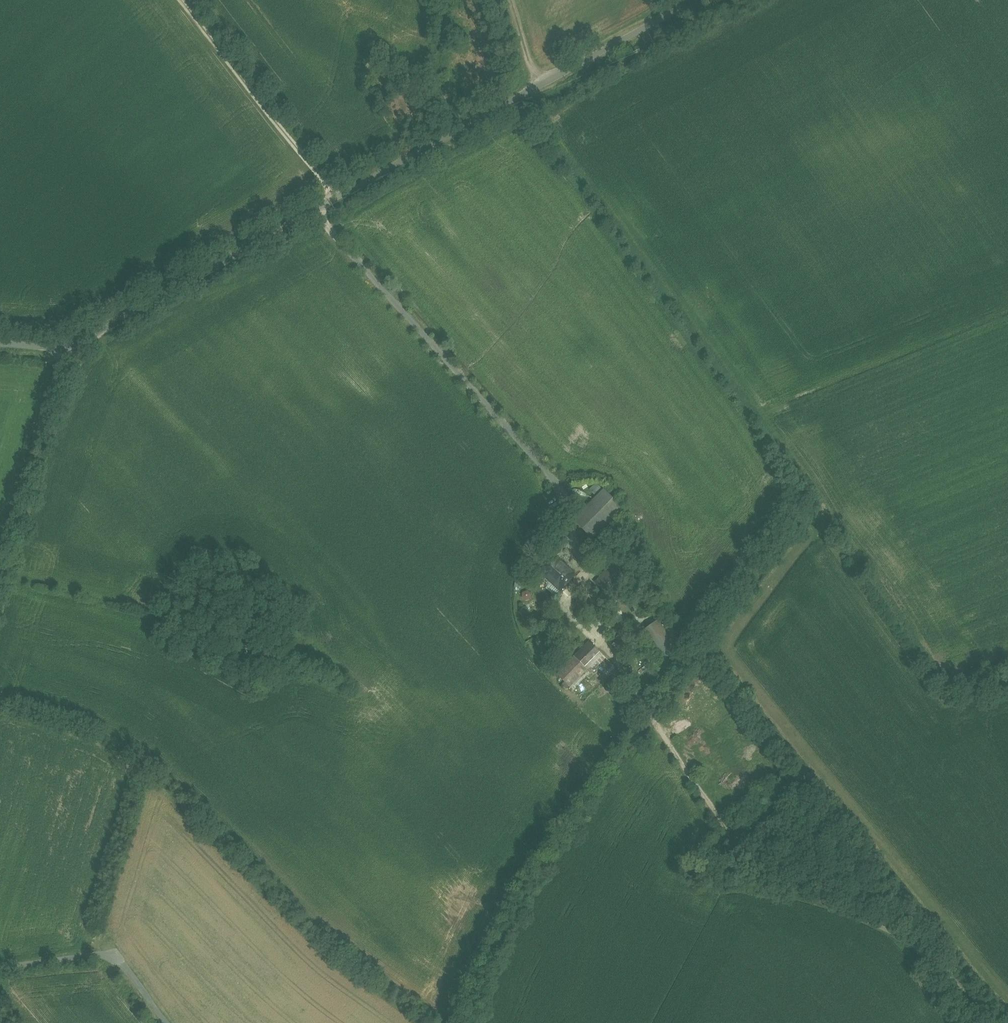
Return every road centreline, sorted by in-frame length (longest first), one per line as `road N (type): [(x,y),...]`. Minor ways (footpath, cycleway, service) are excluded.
road 1 (unclassified): [(698,0),(84,337),(0,343)]
road 2 (track): [(995,1022),(923,952),(766,870),(737,846),(602,643),(563,495)]

